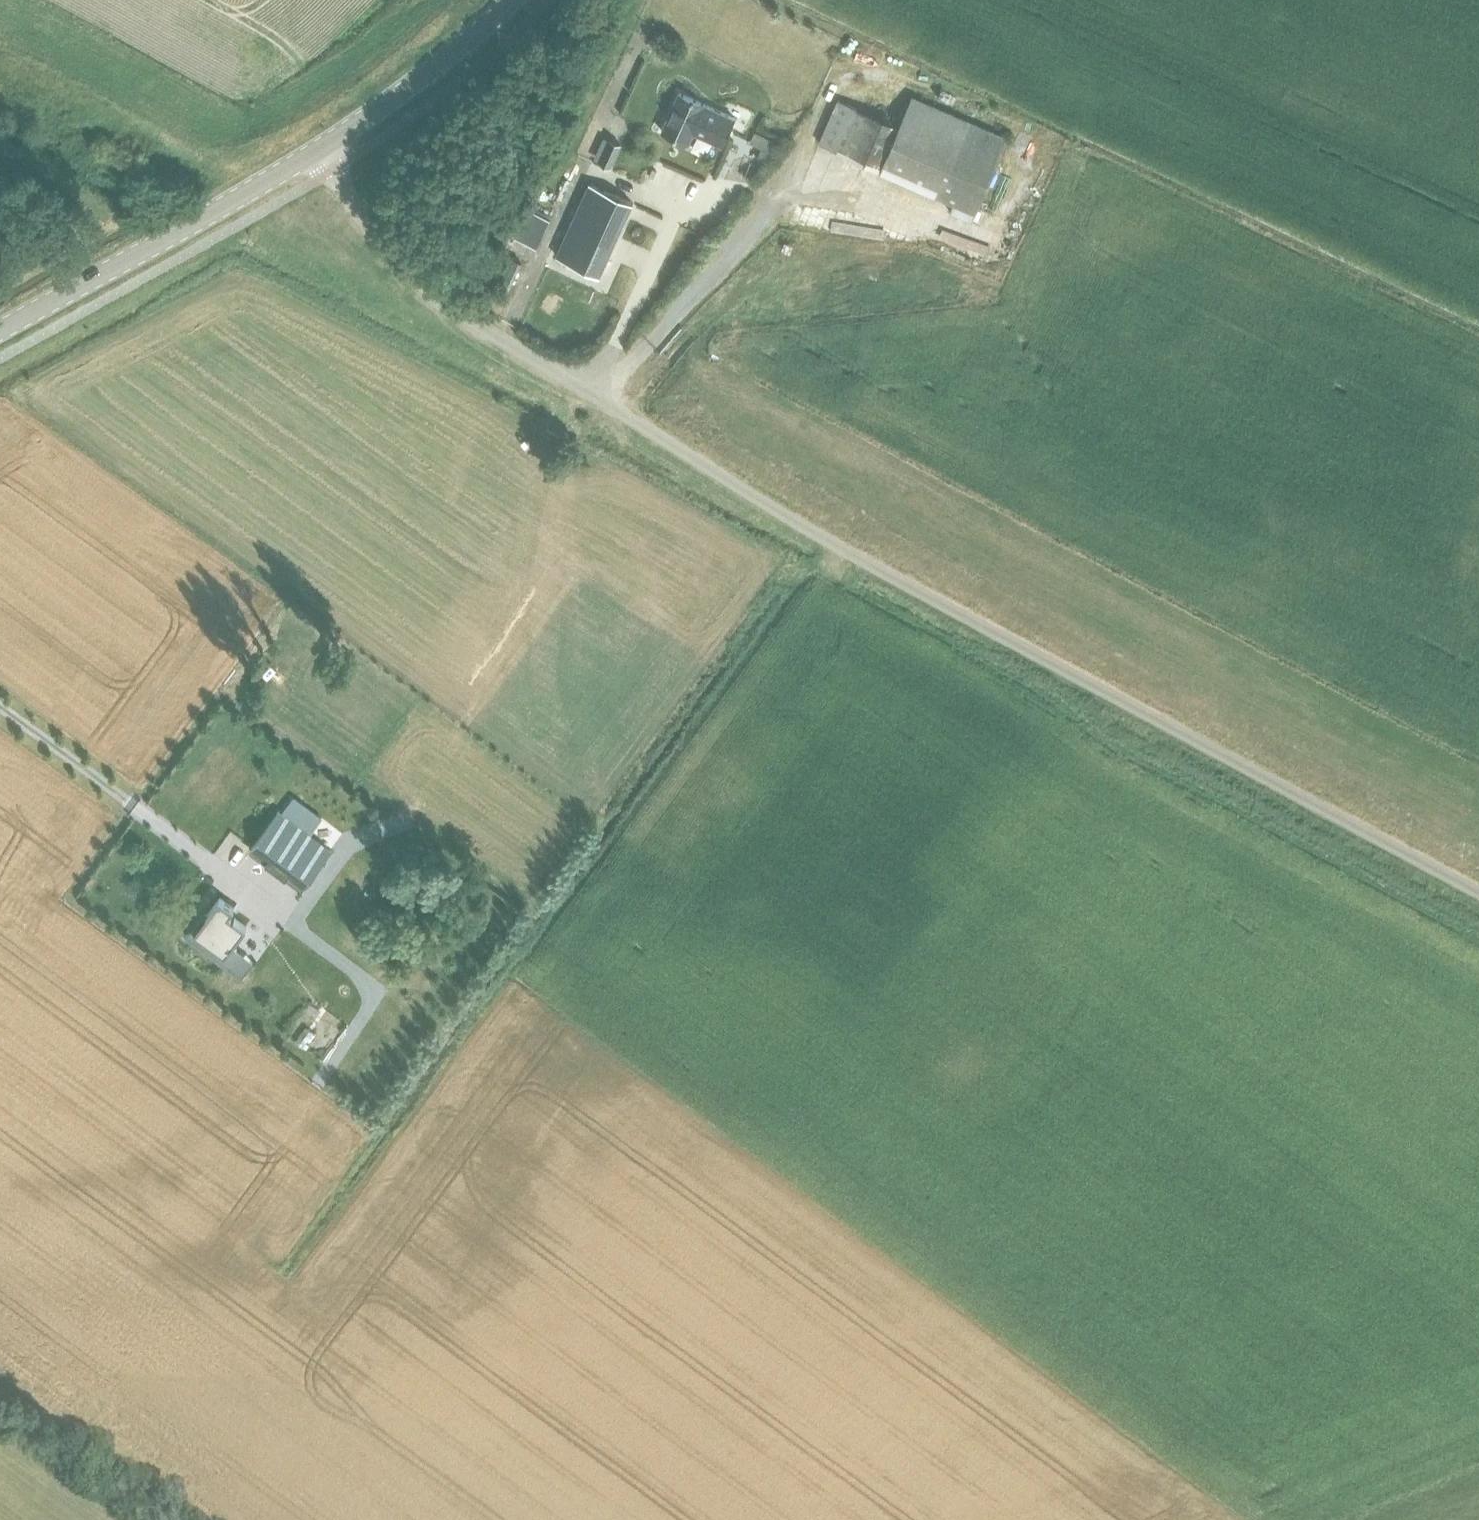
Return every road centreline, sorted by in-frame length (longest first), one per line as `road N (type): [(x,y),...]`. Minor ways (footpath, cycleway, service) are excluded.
road 1 (unclassified): [(1478,898),(824,542),(466,317),(392,257),(322,149)]
road 2 (secondary): [(0,331),(322,149)]
road 3 (secondary): [(322,149),(416,88),(522,0)]

